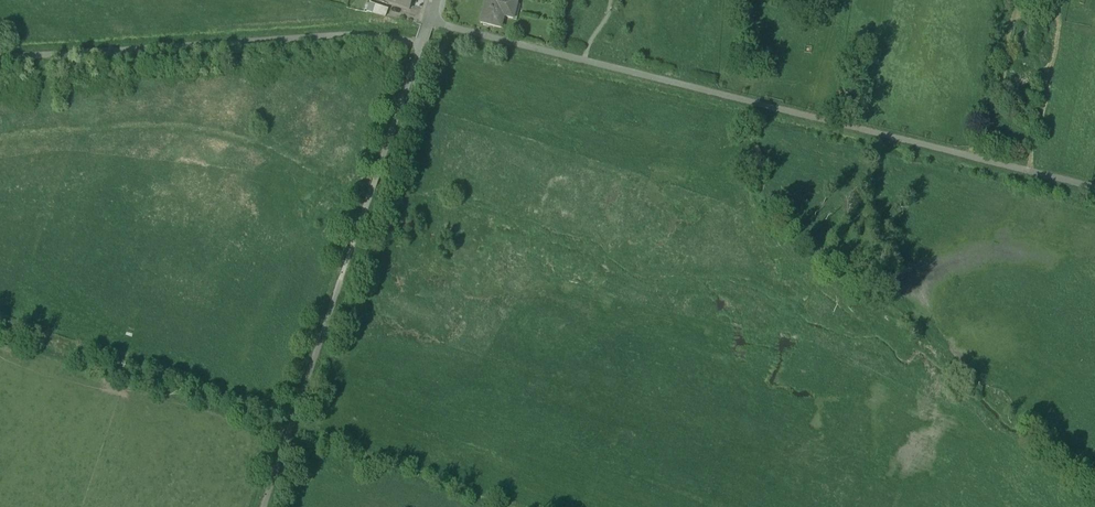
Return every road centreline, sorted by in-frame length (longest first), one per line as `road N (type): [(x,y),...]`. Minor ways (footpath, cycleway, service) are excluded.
road 1 (track): [(426,22),(1094,187)]
road 2 (track): [(263,506),(419,45)]
road 3 (track): [(419,45),(373,35),(0,58)]

